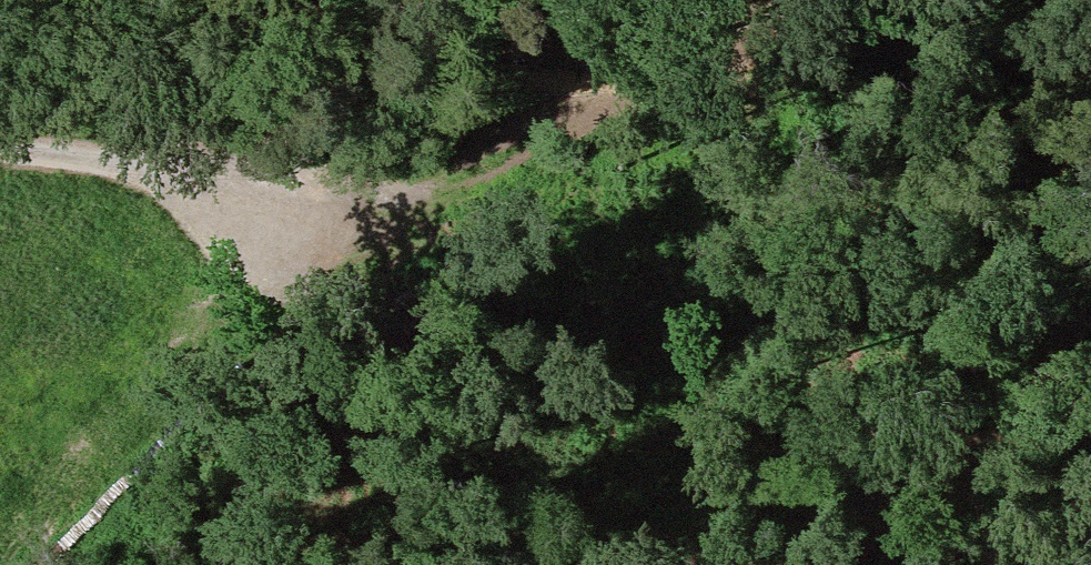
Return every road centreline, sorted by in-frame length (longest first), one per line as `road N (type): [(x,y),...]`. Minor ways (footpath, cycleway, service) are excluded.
road 1 (track): [(684,130),(475,184),(160,174)]
road 2 (track): [(944,0),(684,130)]
road 3 (track): [(0,152),(160,174)]

